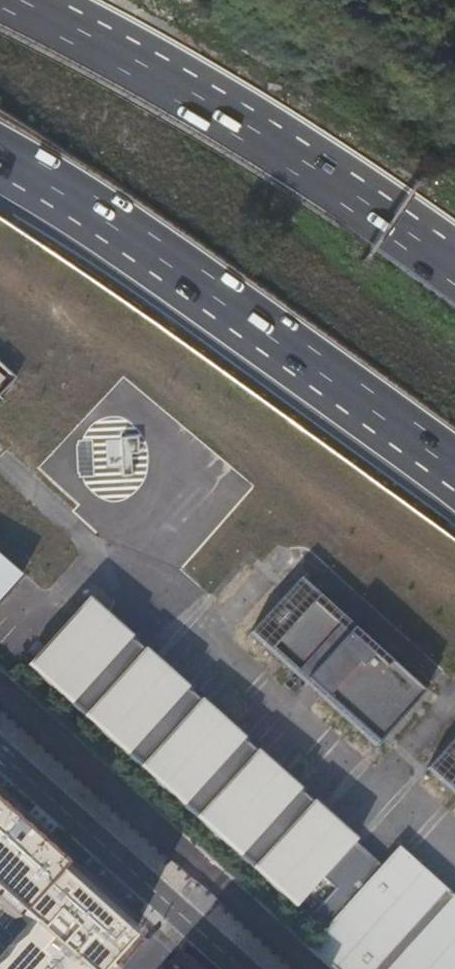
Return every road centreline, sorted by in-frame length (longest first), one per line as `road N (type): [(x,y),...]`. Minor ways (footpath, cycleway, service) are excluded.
road 1 (motorway): [(0,158),(162,258),(454,475)]
road 2 (motorway): [(454,275),(241,128),(11,0)]
road 3 (residential): [(0,752),(241,968)]

